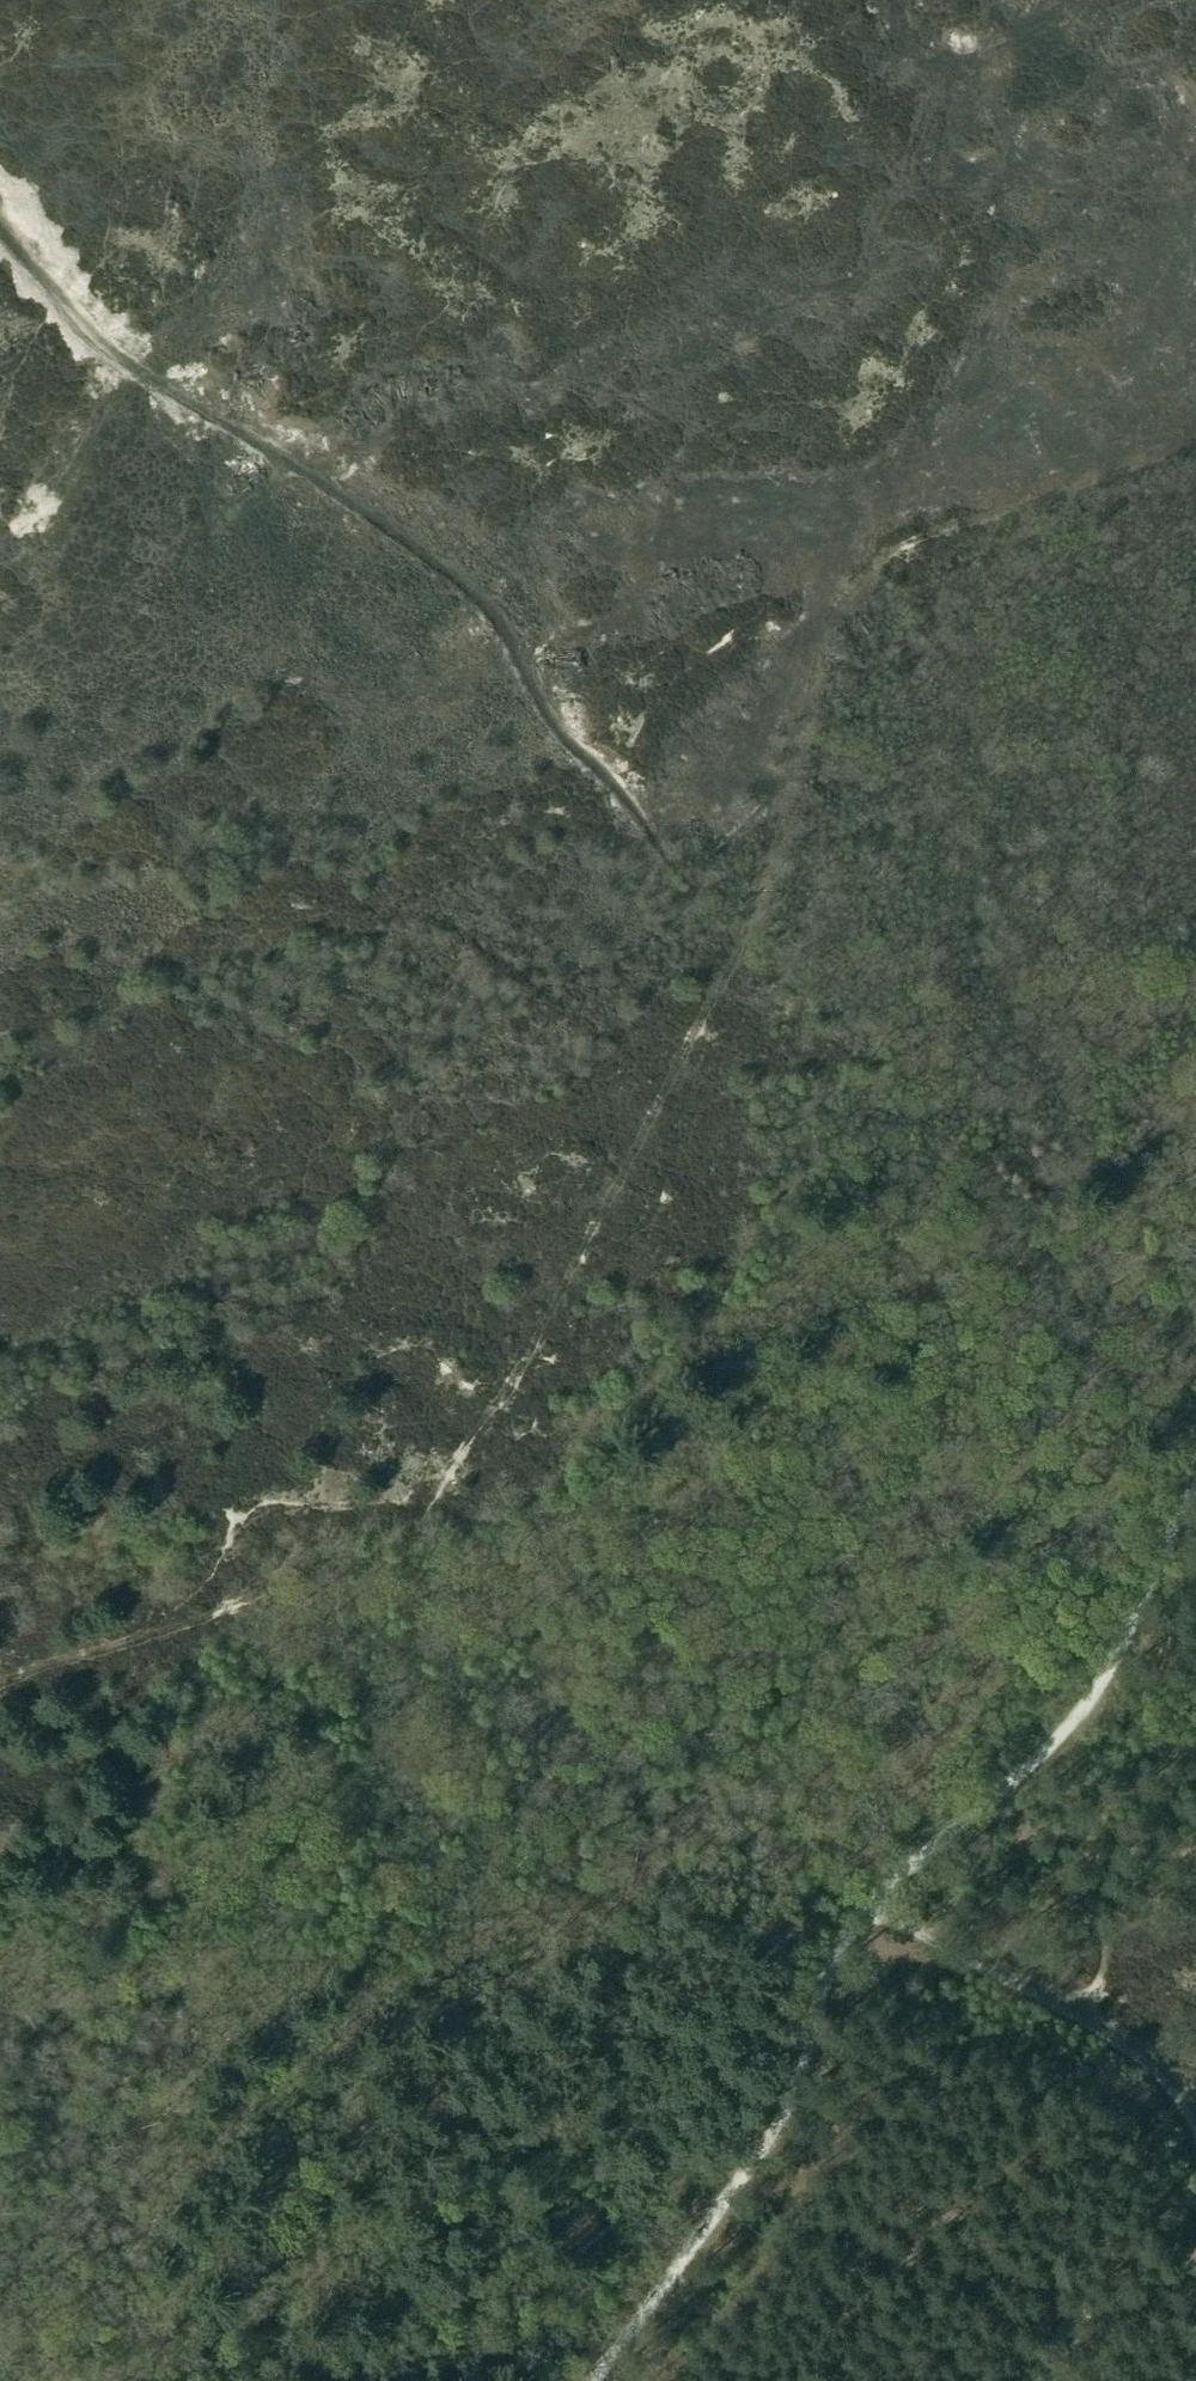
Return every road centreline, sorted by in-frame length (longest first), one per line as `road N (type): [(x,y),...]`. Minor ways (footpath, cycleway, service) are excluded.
road 1 (track): [(1195,2256),(1177,2282),(1088,2300),(1049,2380)]

